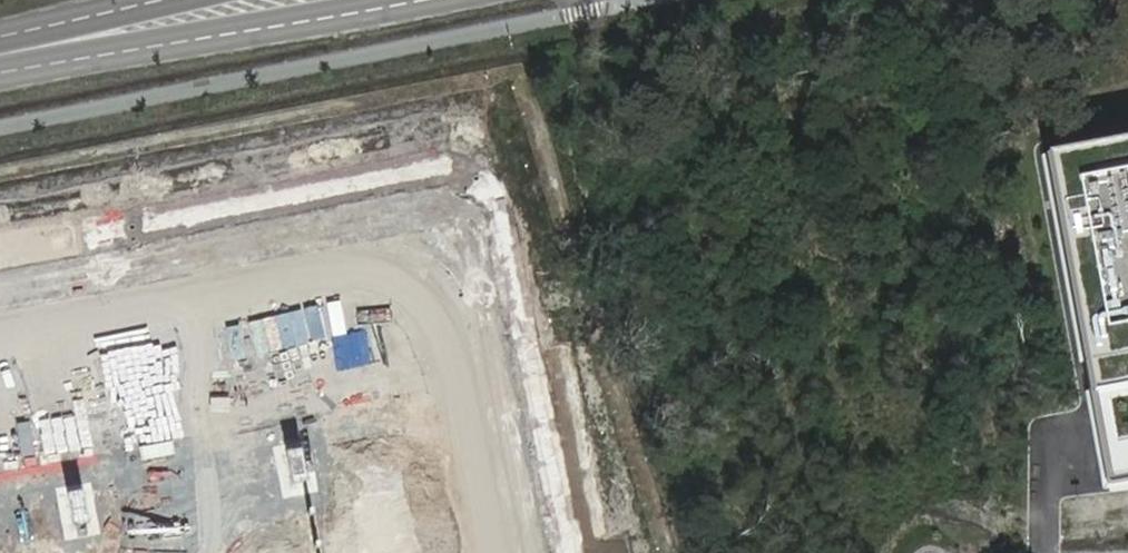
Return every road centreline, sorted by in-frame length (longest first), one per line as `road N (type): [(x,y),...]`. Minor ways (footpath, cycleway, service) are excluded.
road 1 (secondary): [(0,74),(421,0)]
road 2 (secondary): [(158,0),(0,34)]

